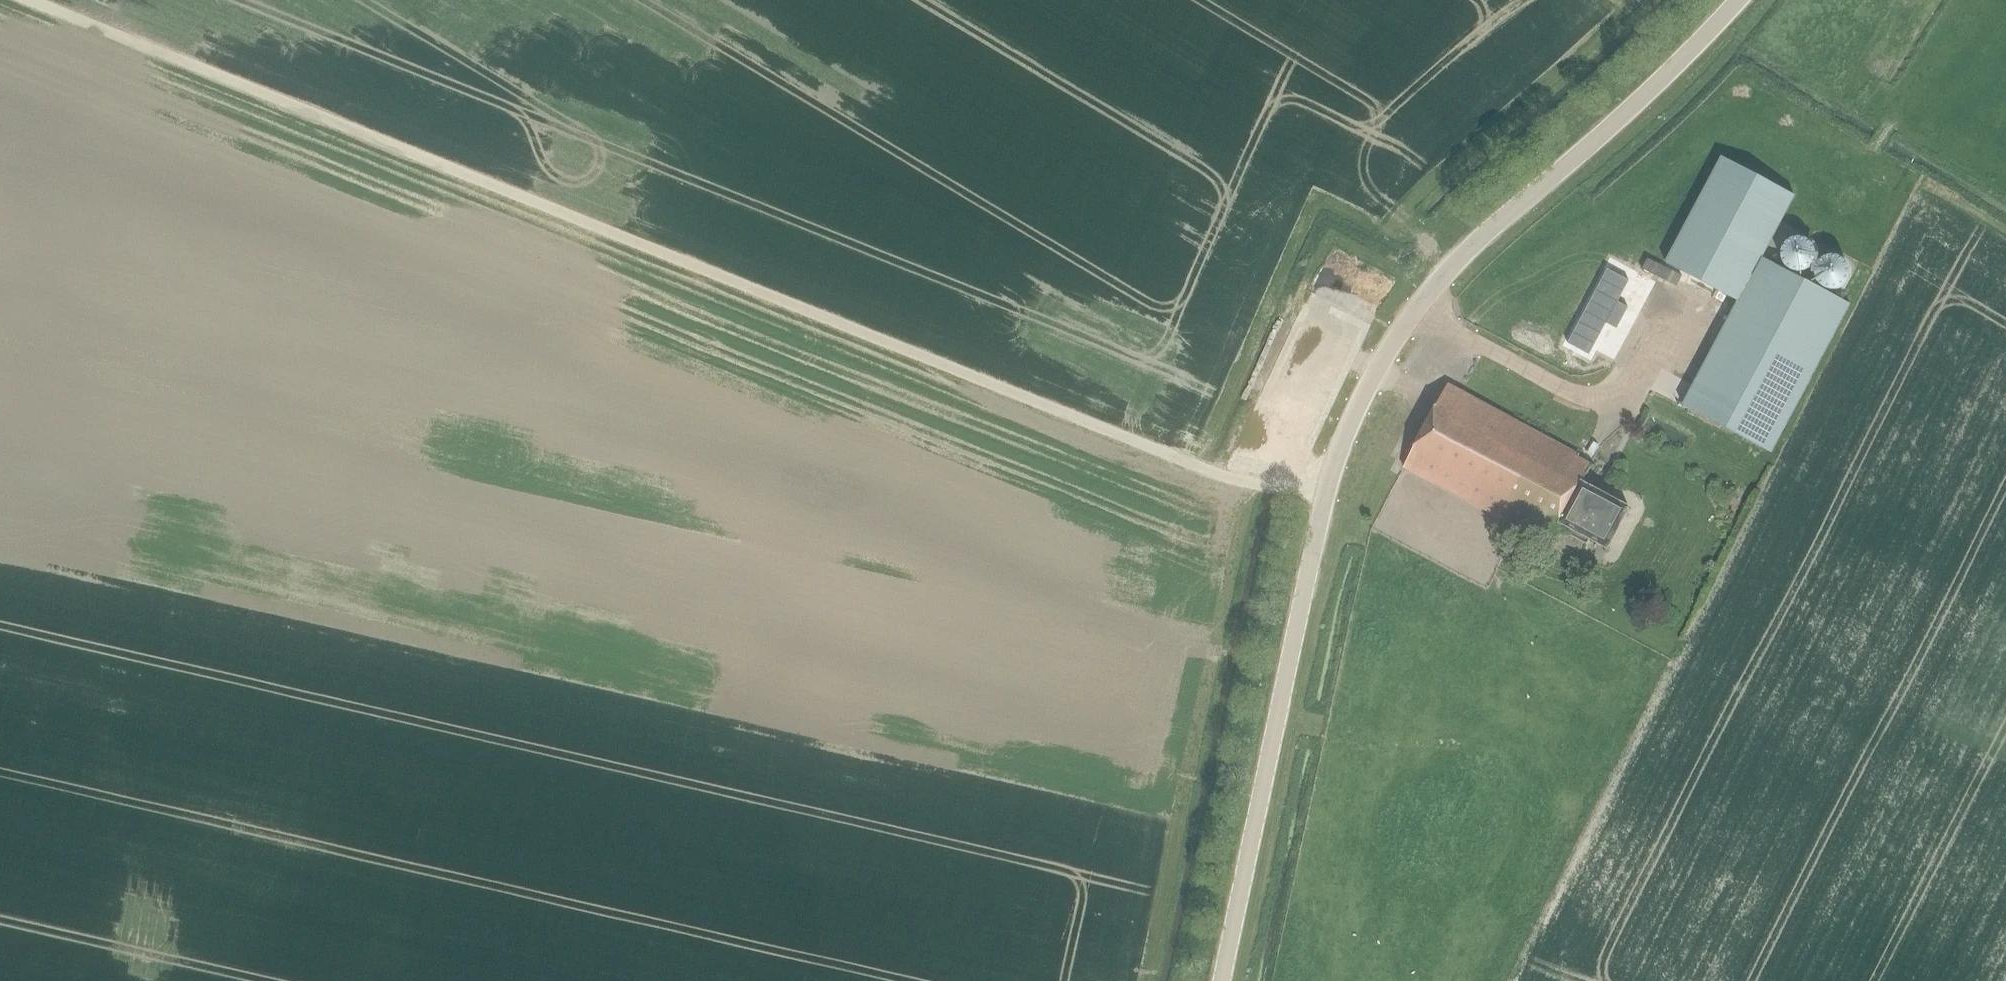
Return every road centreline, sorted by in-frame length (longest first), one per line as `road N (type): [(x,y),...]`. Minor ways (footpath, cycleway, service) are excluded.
road 1 (track): [(12,0),(1226,484),(1324,489)]
road 2 (tertiary): [(1218,980),(1324,489),(1369,379),(1415,307),(1738,0)]

